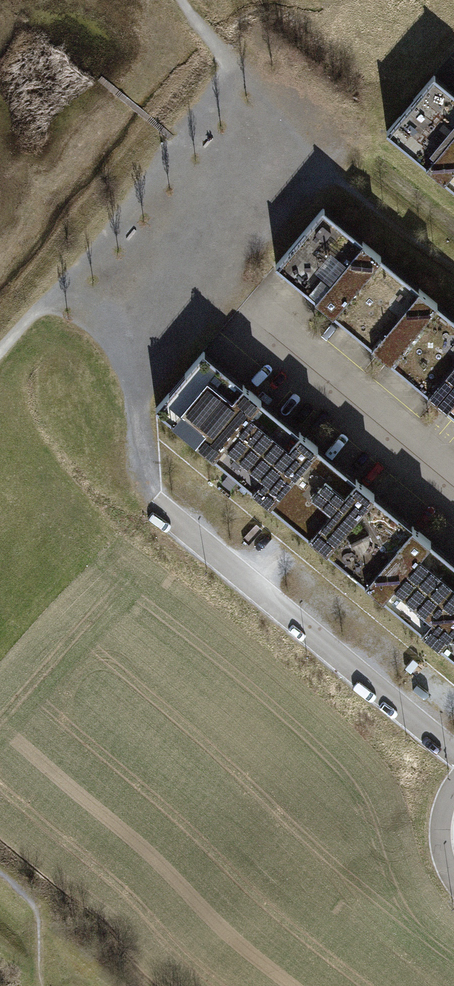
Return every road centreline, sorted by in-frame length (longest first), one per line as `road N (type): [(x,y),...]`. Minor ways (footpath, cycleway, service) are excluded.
road 1 (track): [(180,0),(225,56),(218,91),(0,347)]
road 2 (residential): [(453,767),(152,502)]

